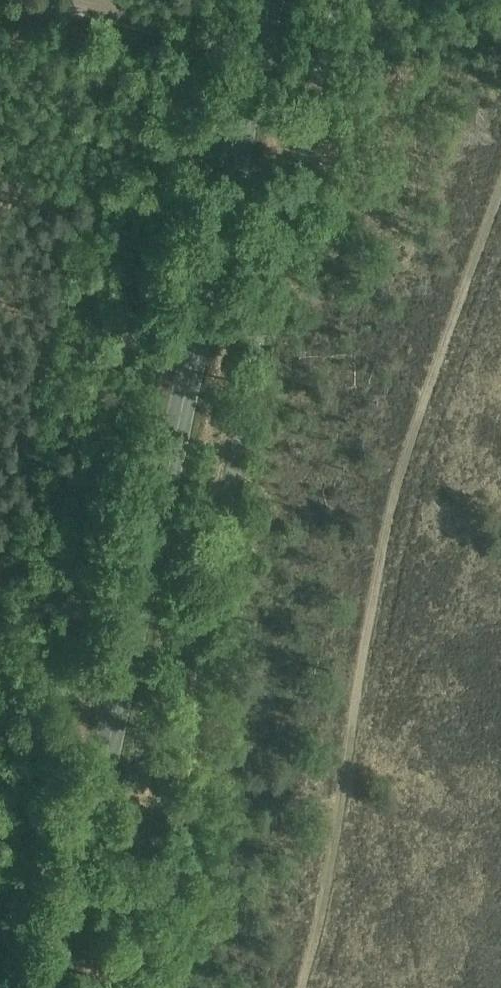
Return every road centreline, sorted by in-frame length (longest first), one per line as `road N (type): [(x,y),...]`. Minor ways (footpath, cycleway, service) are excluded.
road 1 (secondary): [(56,987),(271,0)]
road 2 (track): [(65,0),(261,46)]

